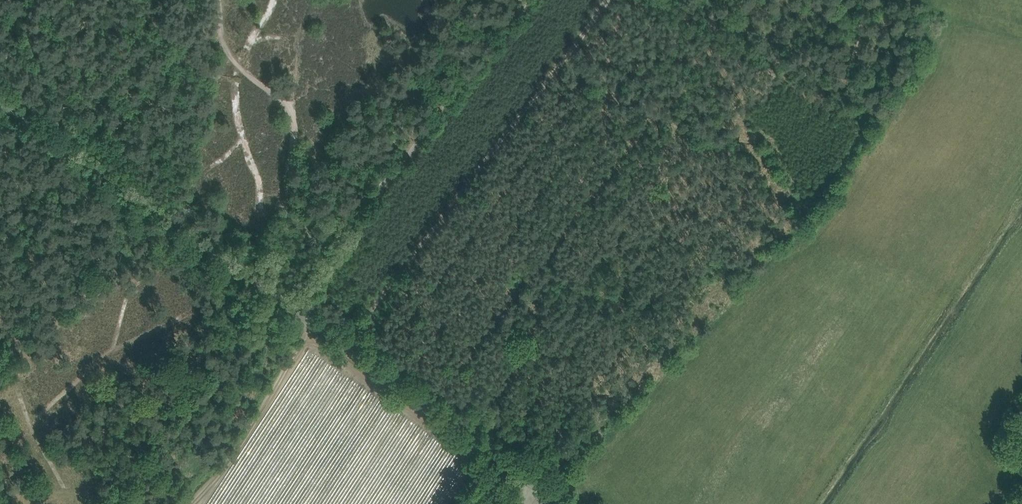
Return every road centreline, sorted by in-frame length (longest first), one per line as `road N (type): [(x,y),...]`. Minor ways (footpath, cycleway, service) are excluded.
road 1 (unclassified): [(568,503),(0,99)]
road 2 (track): [(600,0),(350,349)]
road 3 (track): [(865,0),(849,76),(831,84),(663,0)]

